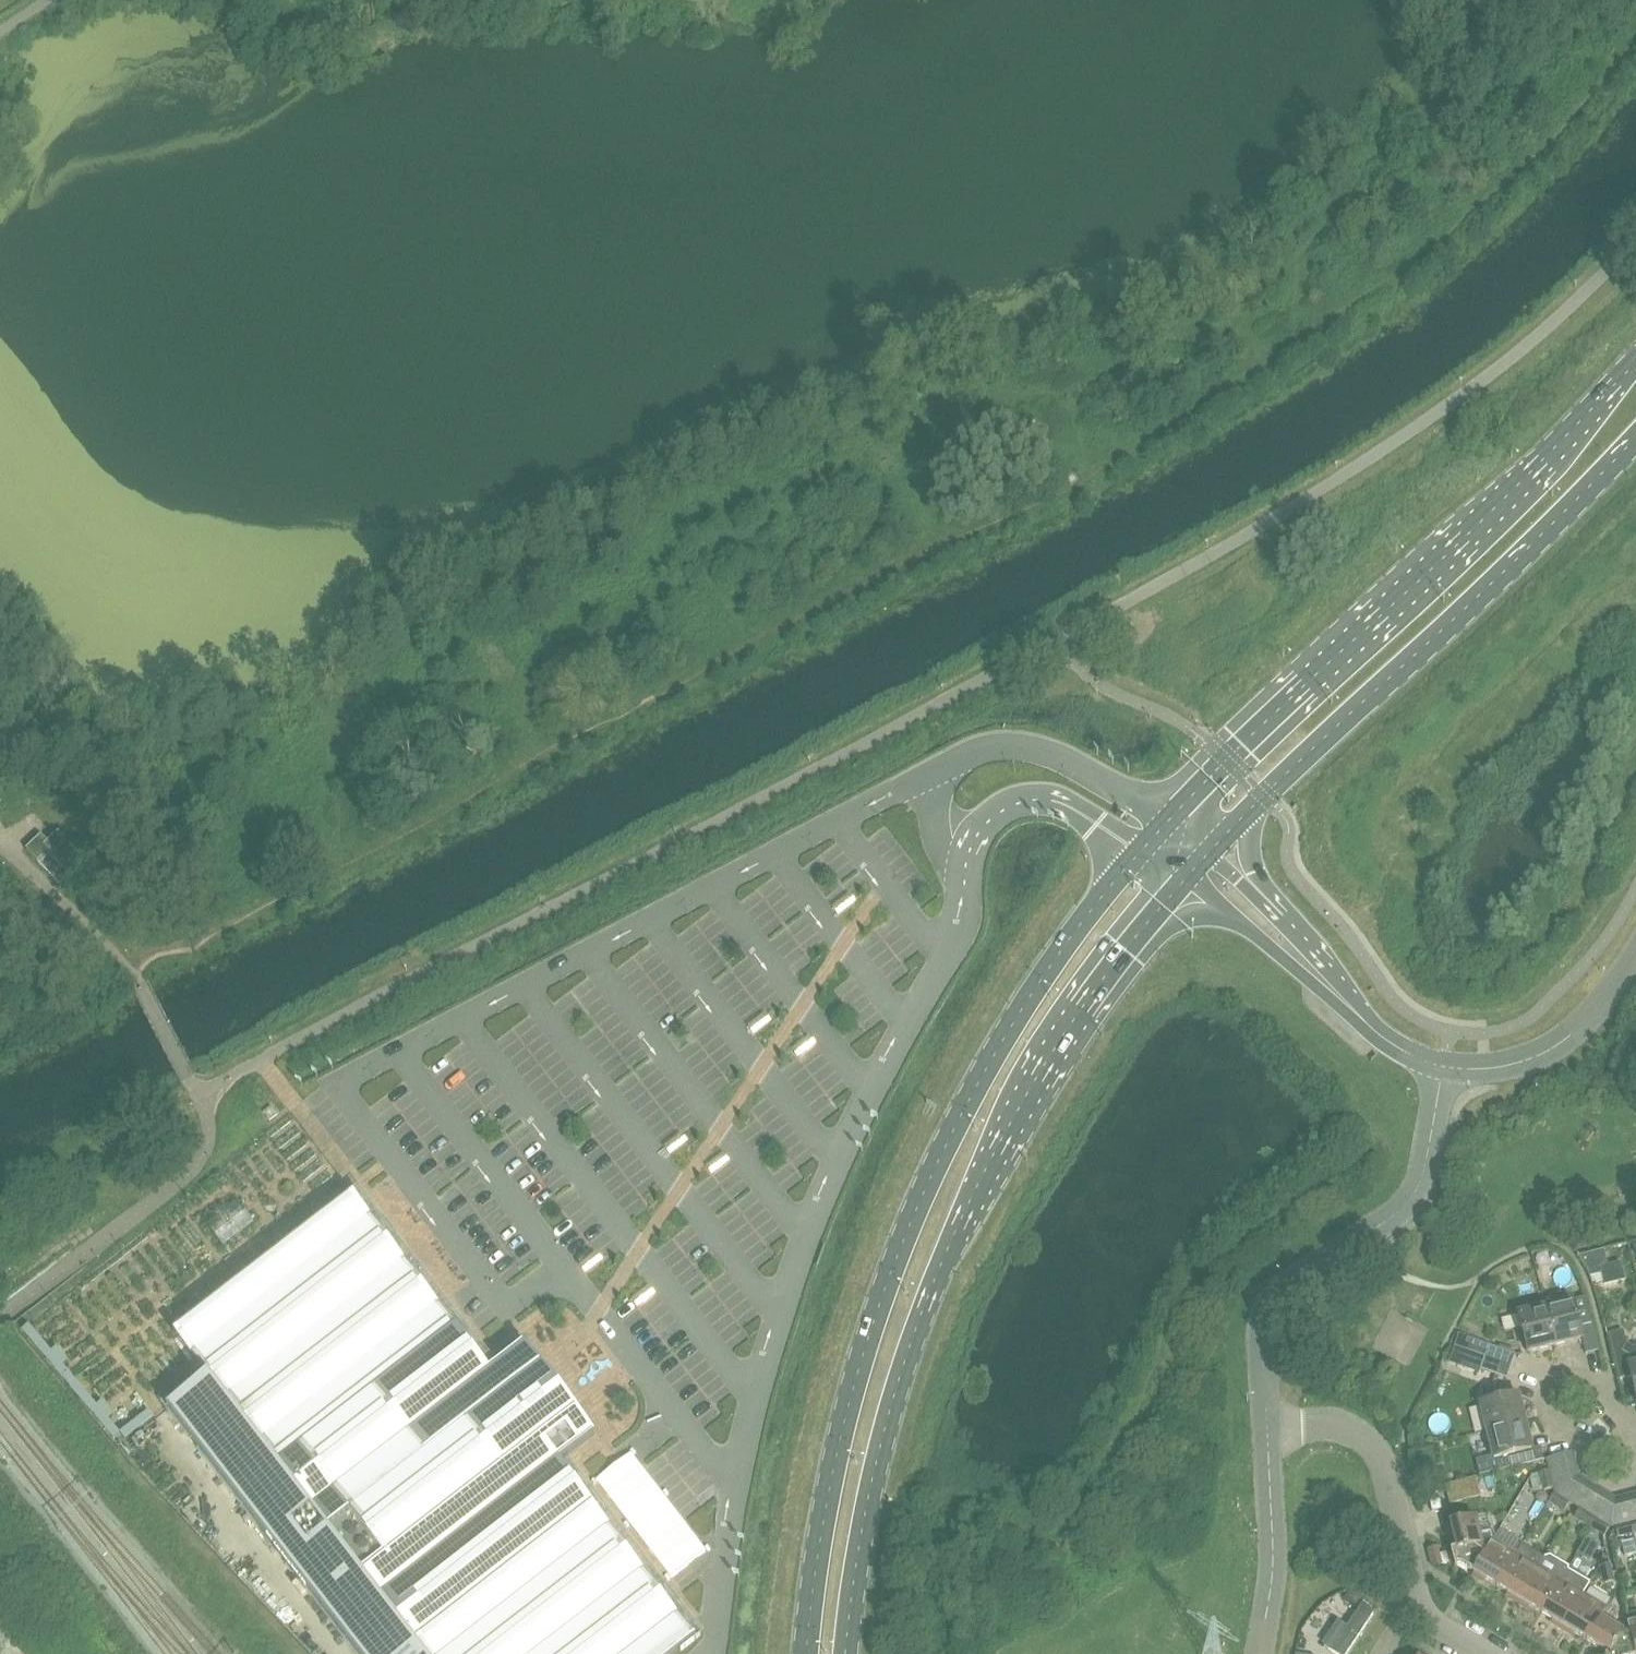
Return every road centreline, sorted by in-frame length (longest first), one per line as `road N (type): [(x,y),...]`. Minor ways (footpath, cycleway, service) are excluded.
road 1 (primary): [(1145,848),(1079,926),(992,1056),(906,1220),(851,1377),(821,1517),(807,1653)]
road 2 (primary): [(847,1653),(859,1546),(895,1386),(938,1268),(1048,1054),(1189,878)]
road 3 (primary): [(1635,366),(1171,820)]
road 4 (primary): [(1252,810),(1517,569),(1635,450)]
road 5 (unclassified): [(1264,1426),(1261,1339),(1269,1306),(1279,1290),(1414,1193),(1443,1067)]
road 6 (unclassified): [(1486,1653),(1435,1623),(1416,1599),(1382,1452),(1346,1427),(1264,1426)]
road 7 (residential): [(1635,1427),(1578,1377),(1560,1379),(1547,1395),(1552,1420),(1592,1473),(1610,1485),(1635,1480)]
road 8 (unclassified): [(1635,957),(1581,1030),(1542,1053),(1488,1067),(1443,1067)]
road 9 (unclassified): [(1189,878),(1372,1027)]
road 10 (residential): [(1262,1653),(1272,1563),(1264,1426)]
road 11 (unclassified): [(1372,1027),(1258,901)]

